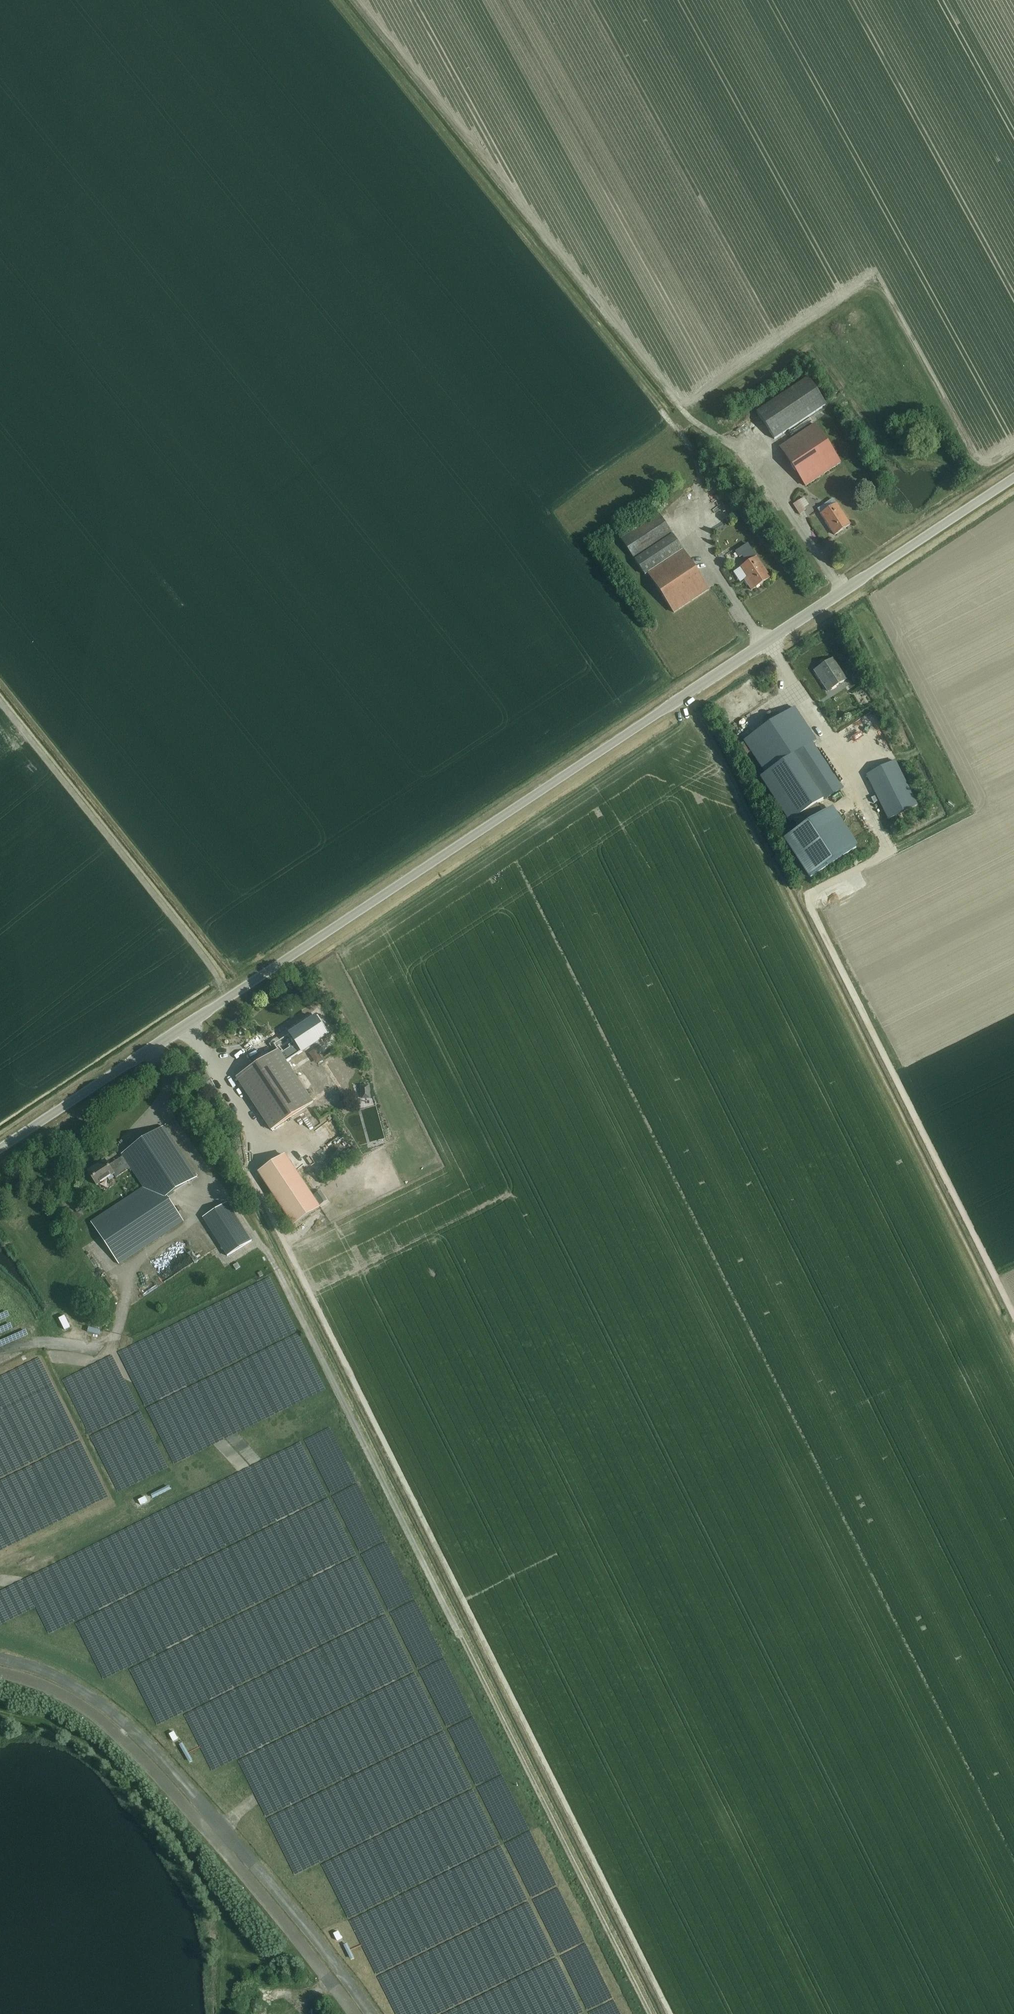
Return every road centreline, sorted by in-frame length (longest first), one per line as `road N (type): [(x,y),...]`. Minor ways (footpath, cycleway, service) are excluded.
road 1 (unclassified): [(1013,477),(0,1147)]

